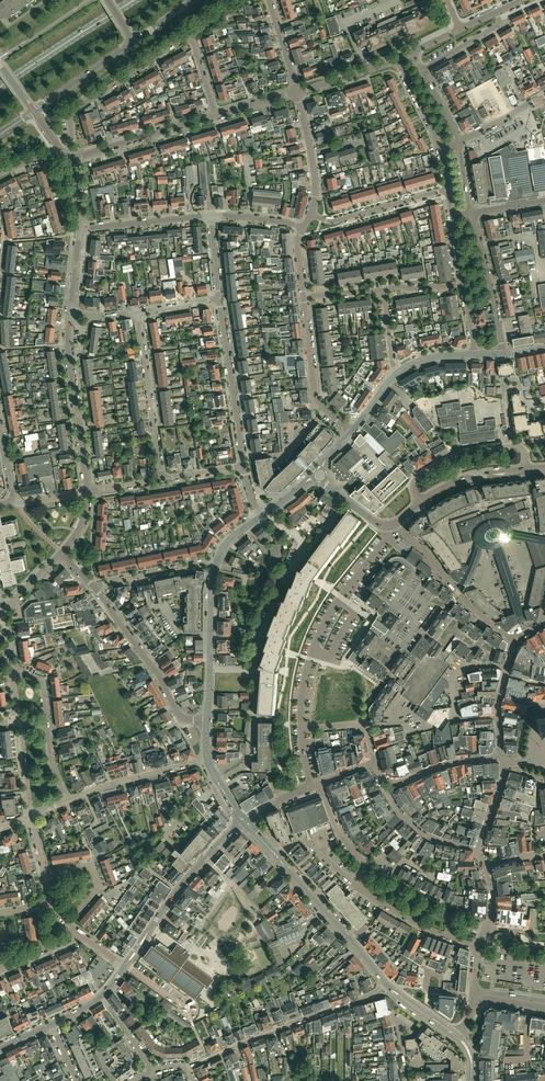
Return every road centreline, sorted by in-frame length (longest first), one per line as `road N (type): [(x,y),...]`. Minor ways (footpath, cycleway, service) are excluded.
road 1 (residential): [(301,729),(316,641),(387,539),(386,525)]
road 2 (residential): [(386,984),(186,1066)]
road 3 (tertiary): [(386,984),(245,822)]
road 4 (tertiary): [(125,966),(191,875),(245,822)]
road 5 (tertiary): [(207,720),(179,716),(94,588)]
road 6 (tertiary): [(89,493),(70,313)]
road 7 (residential): [(60,147),(70,140),(75,110),(190,38)]
road 8 (residential): [(243,466),(217,299)]
road 9 (residential): [(163,479),(137,313)]
road 10 (residential): [(484,866),(479,849),(413,825),(374,762)]
road 11 (primary): [(0,87),(134,0)]
road 12 (residential): [(420,502),(415,478),(461,454),(517,446),(526,471)]
road 13 (residential): [(69,160),(216,116)]
road 14 (residential): [(353,431),(315,397),(303,298)]
road 15 (residential): [(503,354),(471,213)]
road 16 (unclassified): [(68,800),(206,759)]
road 17 (residential): [(311,215),(331,222),(447,189)]
road 18 (residential): [(211,215),(79,229)]
road 19 (unclassified): [(478,947),(364,891)]
road 20 (residential): [(94,588),(216,563)]
road 21 (residential): [(318,783),(338,831),(362,862),(364,891)]

